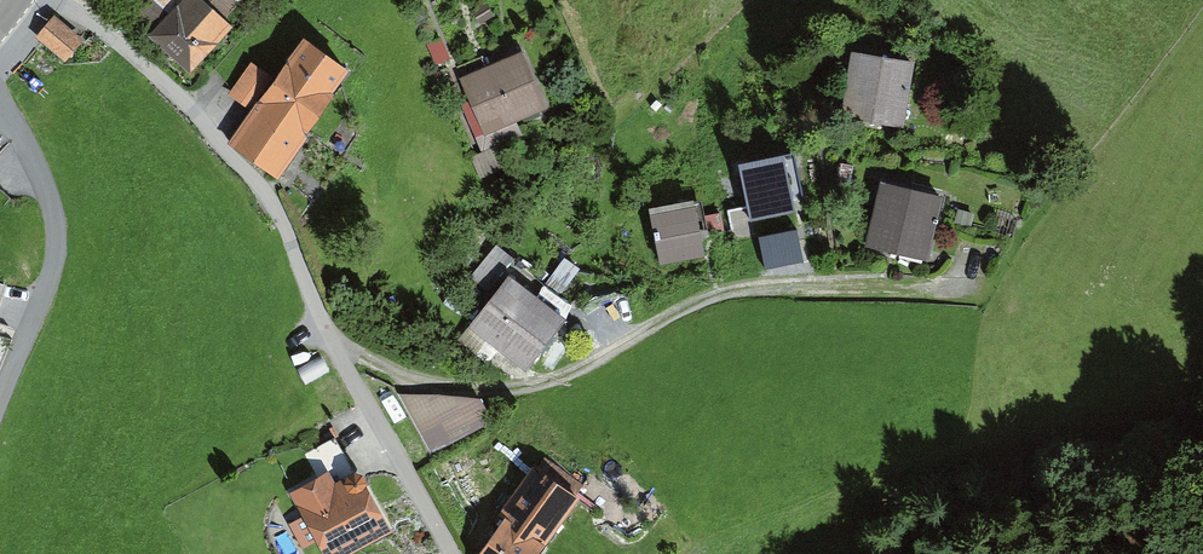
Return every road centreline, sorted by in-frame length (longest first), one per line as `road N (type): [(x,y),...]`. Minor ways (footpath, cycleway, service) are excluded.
road 1 (residential): [(60,0),(225,130),(278,206),(368,407),(453,553)]
road 2 (residential): [(0,114),(22,134),(52,199),(60,257),(0,407)]
road 3 (track): [(1202,526),(1105,534),(1058,553)]

